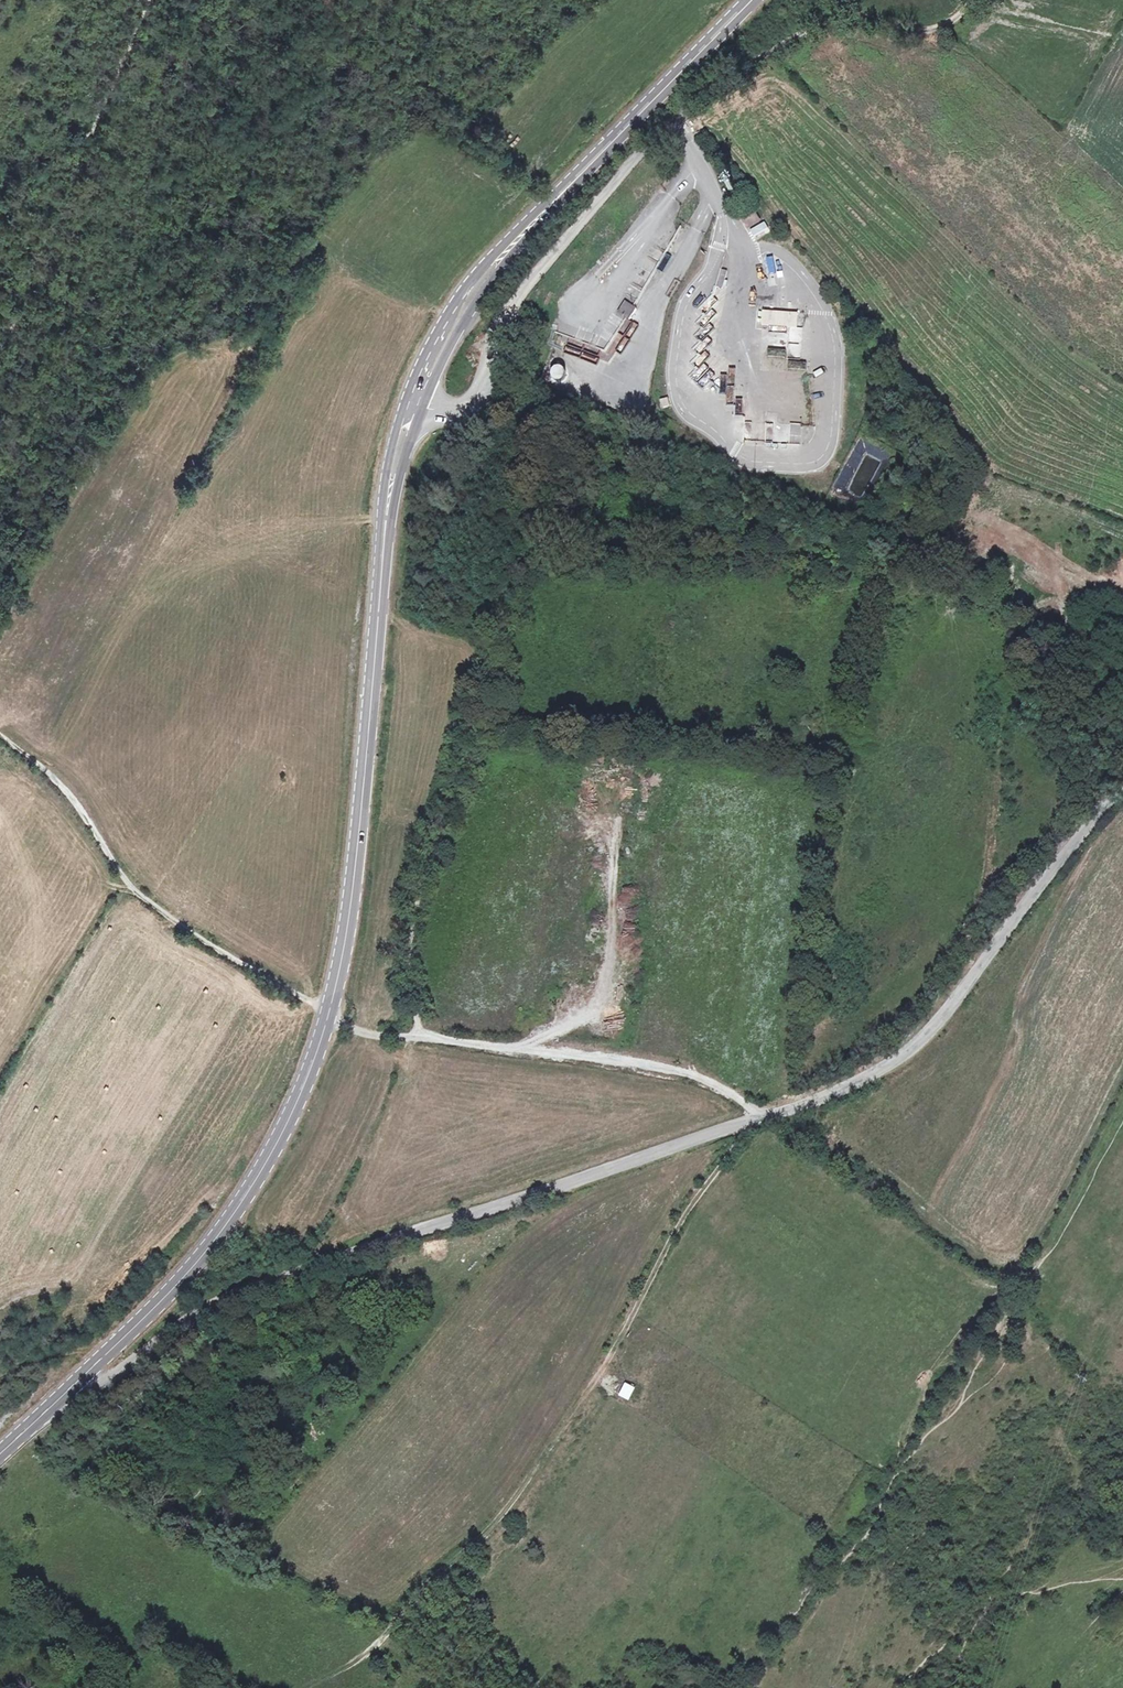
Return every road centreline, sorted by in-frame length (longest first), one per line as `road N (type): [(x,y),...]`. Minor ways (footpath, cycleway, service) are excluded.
road 1 (secondary): [(752,0),(526,230),(438,347),(389,499),(352,902),(318,1052),(278,1142),(216,1238),(72,1387)]
road 2 (unclassified): [(72,1387),(106,1384),(197,1314),(247,1291),(836,1094),(909,1057),(1122,791)]
road 3 (track): [(419,1034),(406,965),(416,901),(502,676),(519,547),(511,304)]
road 4 (track): [(0,733),(77,800),(141,898),(359,1032),(419,1034)]
road 5 (track): [(539,1476),(704,1192),(760,1116)]
road 6 (track): [(142,0),(0,364)]
road 7 (track): [(419,1034),(694,1076),(760,1116)]
road 8 (track): [(679,119),(718,80),(849,9),(924,30),(947,26),(976,0)]
road 9 (track): [(302,1270),(383,1136),(419,1034)]

